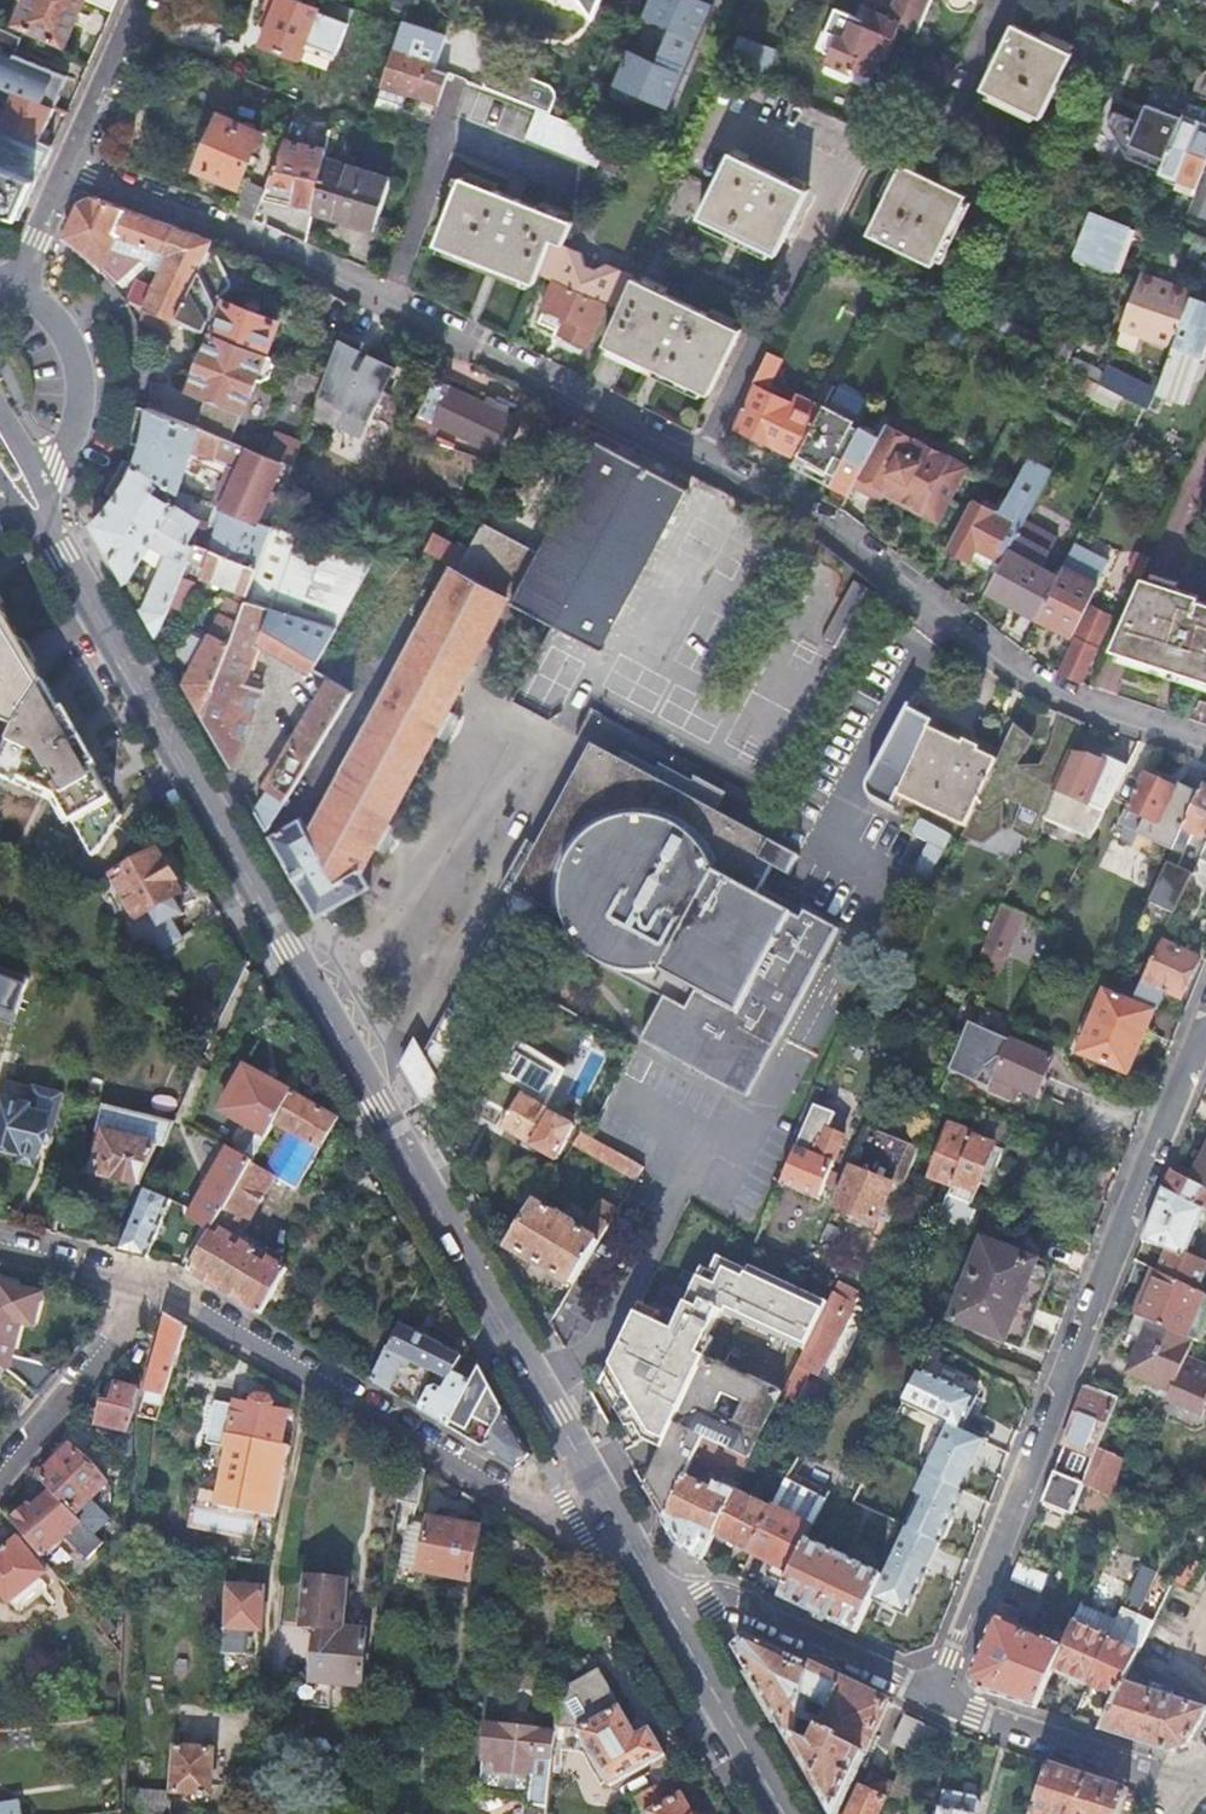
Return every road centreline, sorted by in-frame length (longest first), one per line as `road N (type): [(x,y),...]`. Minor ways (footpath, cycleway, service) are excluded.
road 1 (residential): [(1205,752),(1026,685),(829,529),(706,457),(300,257),(67,165)]
road 2 (secondary): [(65,555),(644,1567)]
road 3 (residential): [(159,1285),(644,1567)]
road 4 (residential): [(1205,1004),(1048,1394)]
road 5 (residential): [(758,1234),(861,1280),(974,1362),(1048,1394)]
road 6 (residential): [(1048,1394),(932,1692)]
road 7 (residential): [(644,1567),(932,1692)]
road 8 (secondary): [(644,1567),(783,1813)]
road 9 (residential): [(932,1692),(1190,1785)]
road 10 (residential): [(0,1478),(159,1285)]
road 11 (residential): [(42,482),(74,439),(82,382),(62,328),(17,291)]
road 12 (residential): [(138,0),(67,165)]
road 13 (residential): [(0,1244),(159,1285)]
road 14 (residential): [(67,165),(17,291)]

